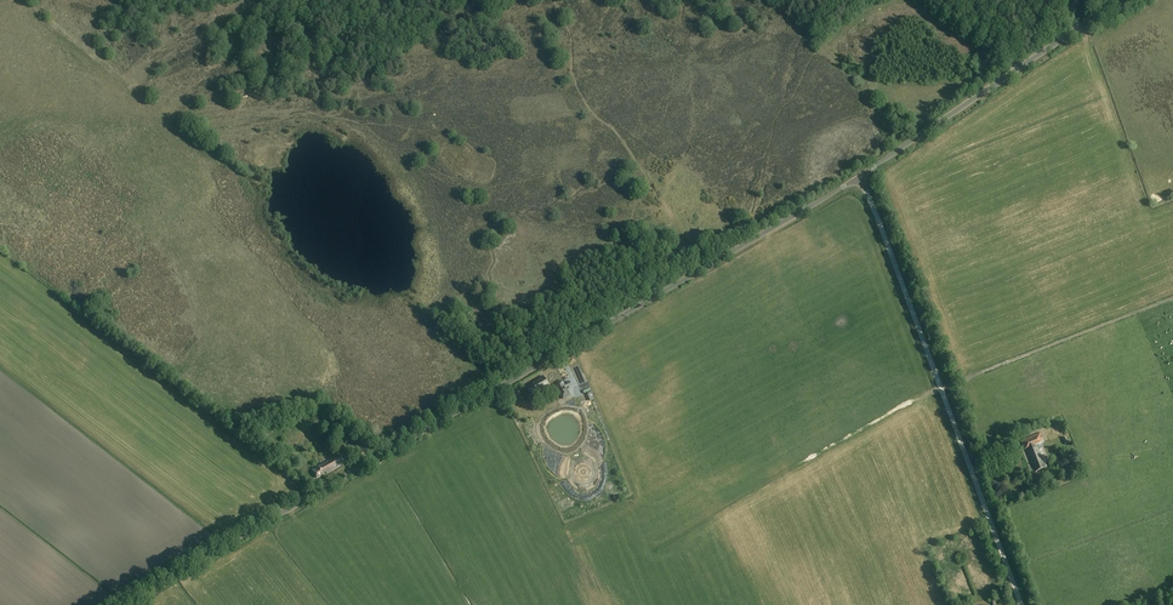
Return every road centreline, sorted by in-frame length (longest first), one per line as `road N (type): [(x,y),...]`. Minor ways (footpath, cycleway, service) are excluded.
road 1 (unclassified): [(123,604),(860,176)]
road 2 (unclassified): [(1021,604),(860,176)]
road 3 (unclassified): [(860,176),(1120,0)]
road 4 (track): [(1005,65),(1021,67),(938,0)]

